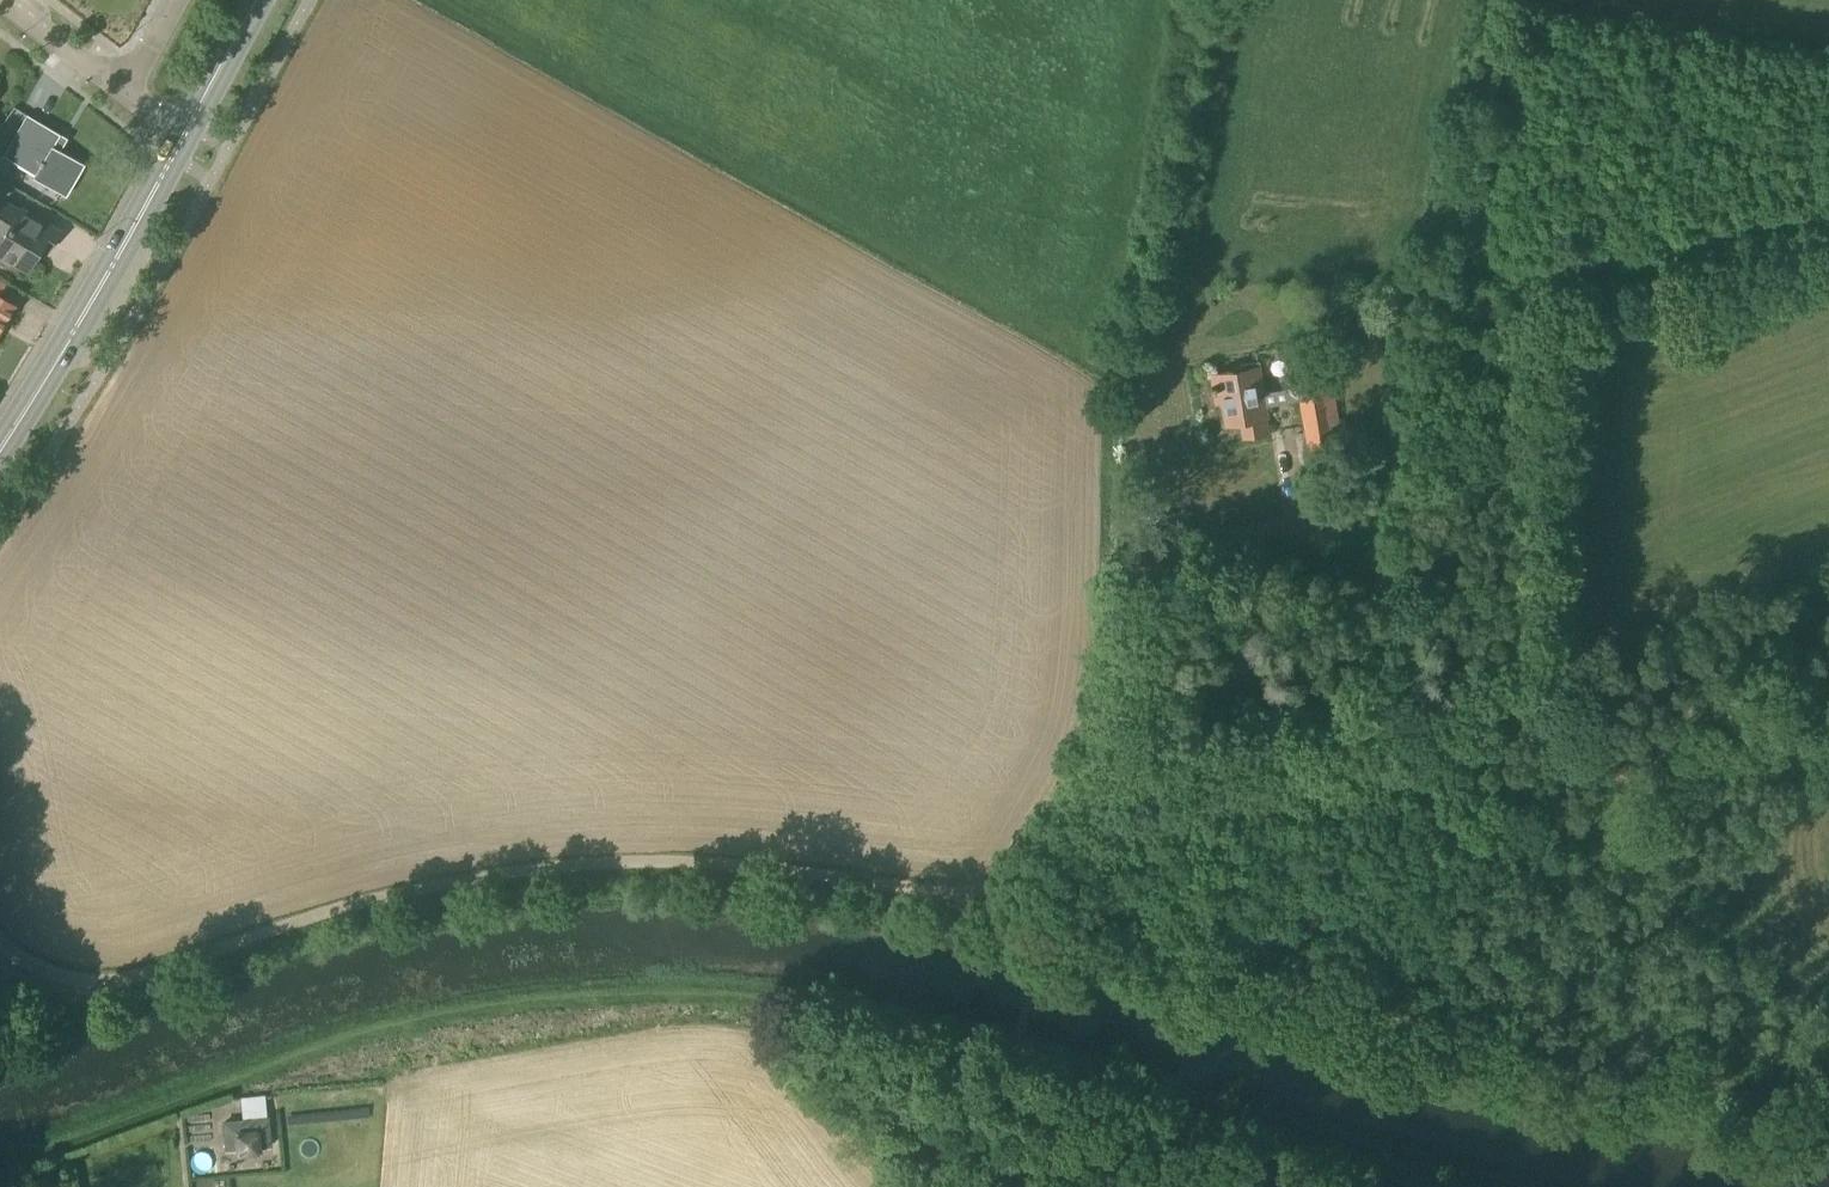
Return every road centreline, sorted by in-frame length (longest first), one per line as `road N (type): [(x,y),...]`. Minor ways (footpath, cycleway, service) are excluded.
road 1 (unclassified): [(1105,783),(1082,817),(1029,866),(967,890),(696,861),(604,861),(461,878),(333,908),(100,984),(45,973),(0,943)]
road 2 (primary): [(188,129),(0,444)]
road 3 (residential): [(126,95),(2,0)]
road 4 (primary): [(258,0),(188,129)]

